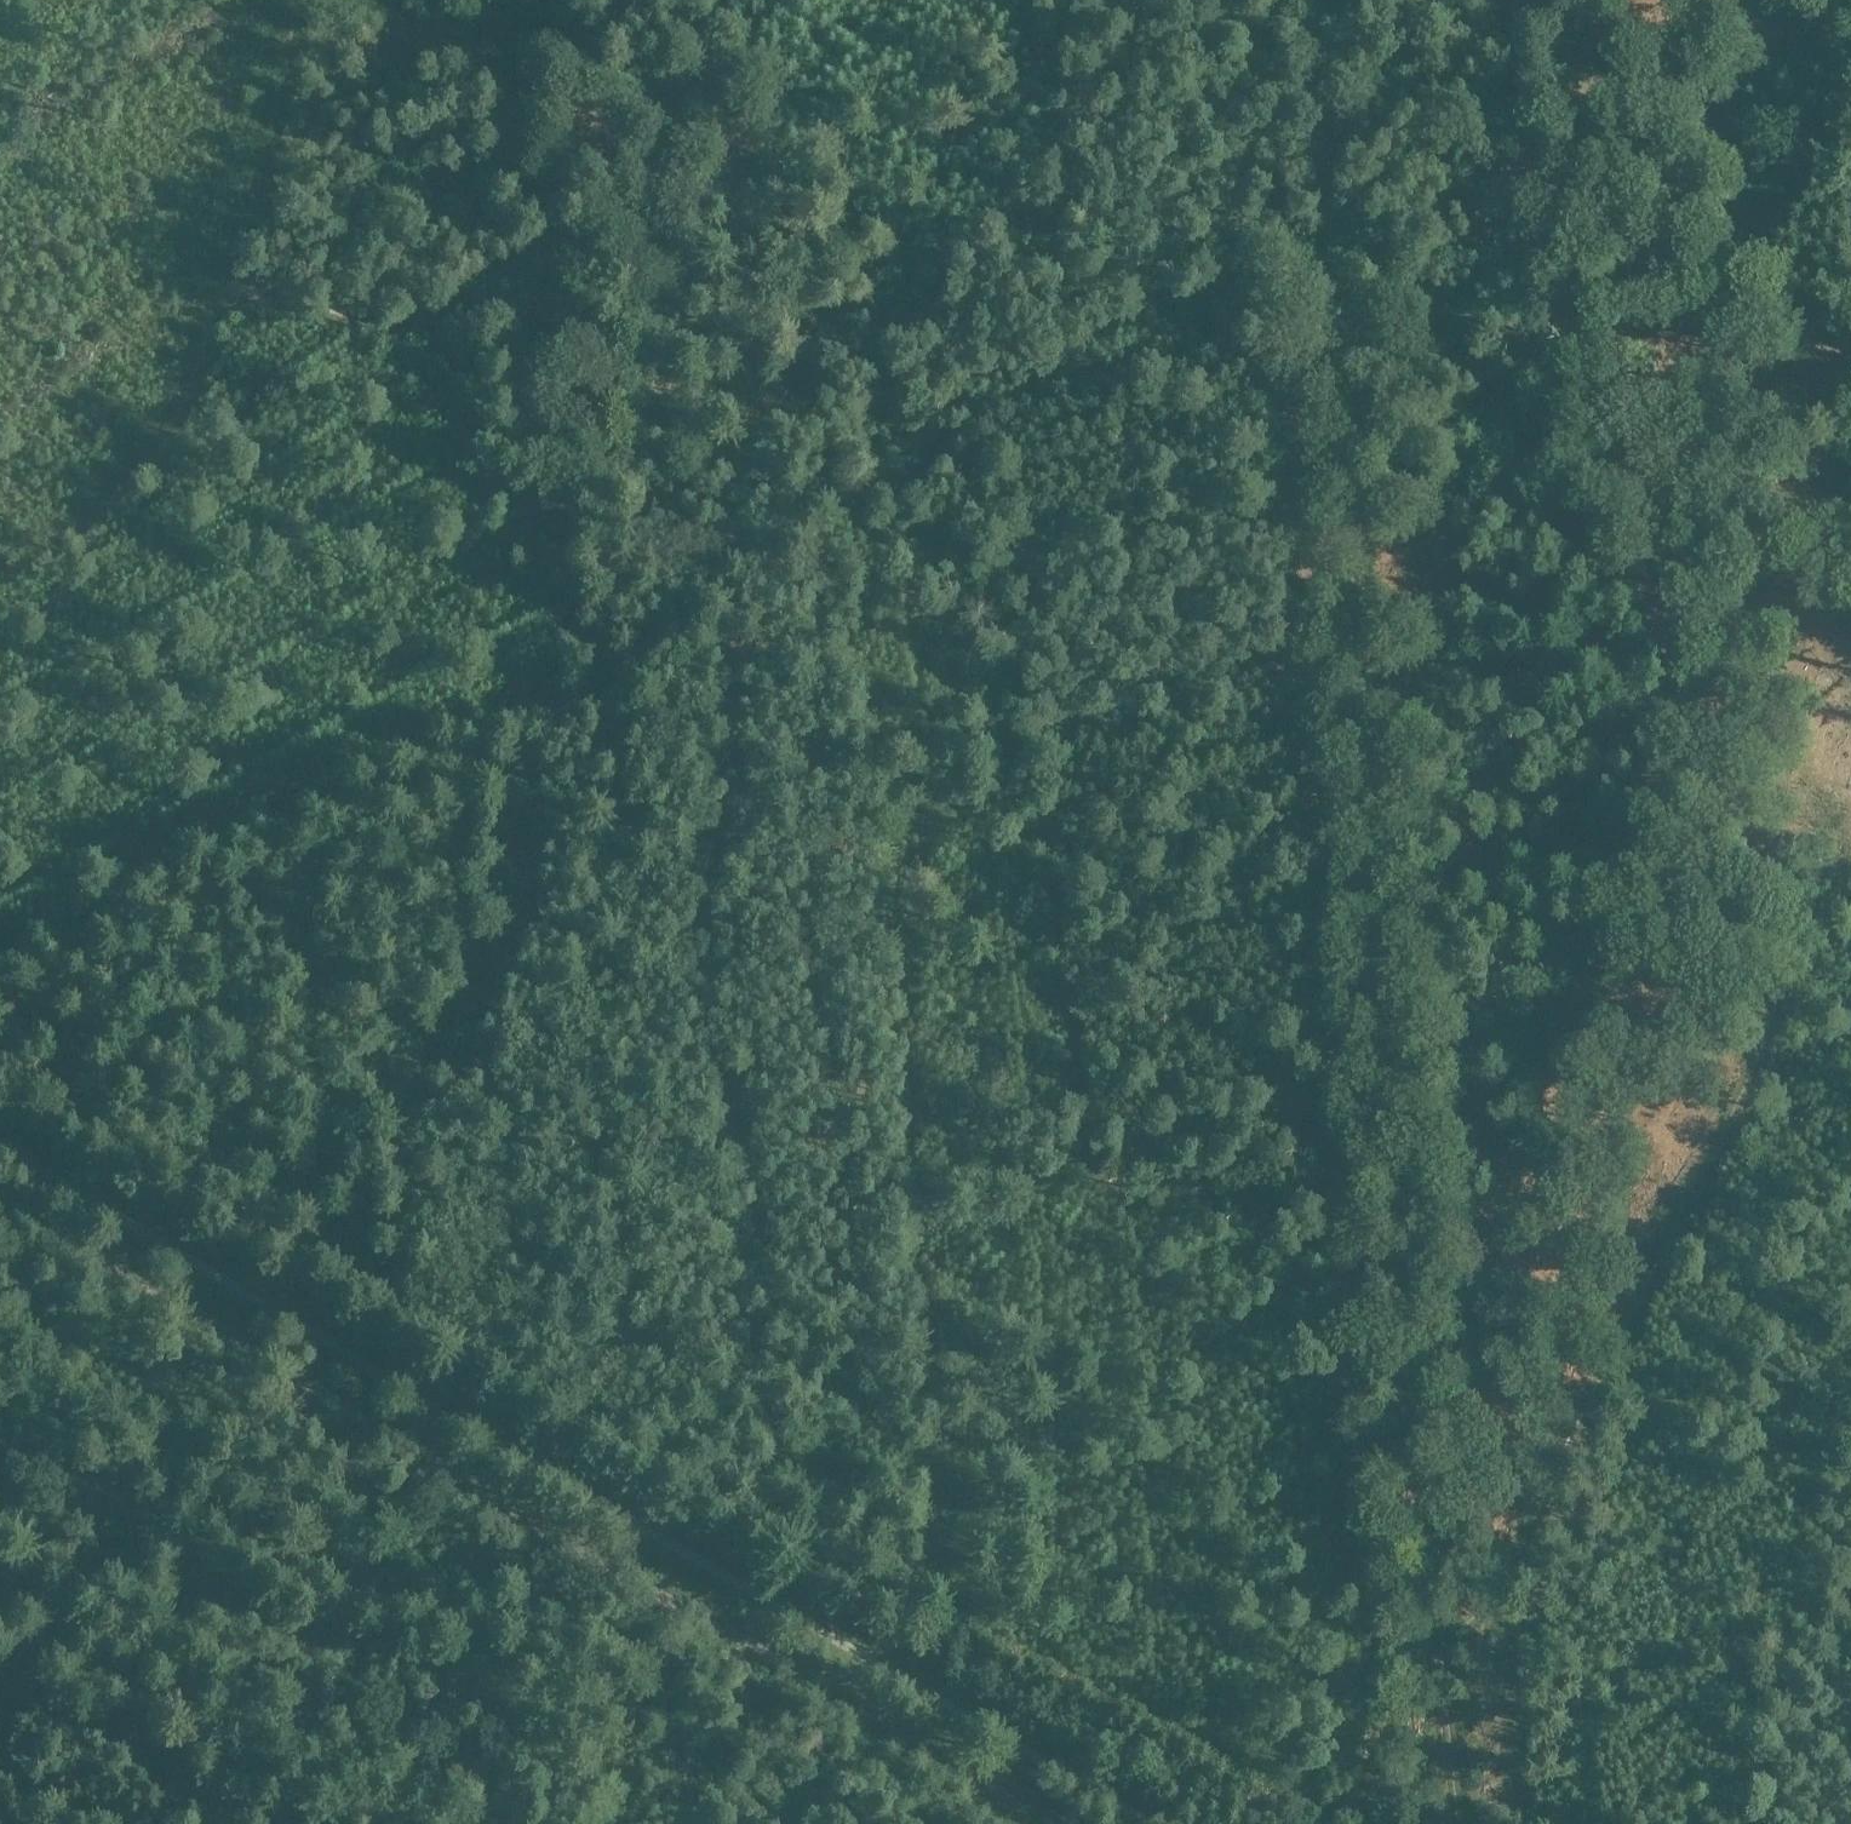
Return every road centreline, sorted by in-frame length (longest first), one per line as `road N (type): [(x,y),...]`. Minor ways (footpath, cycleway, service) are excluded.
road 1 (track): [(1309,0),(1453,1823)]
road 2 (track): [(0,1195),(1044,1823)]
road 3 (track): [(0,578),(81,536),(125,487),(168,433),(225,320),(289,302),(378,328),(447,327),(486,272),(567,202),(608,188)]

